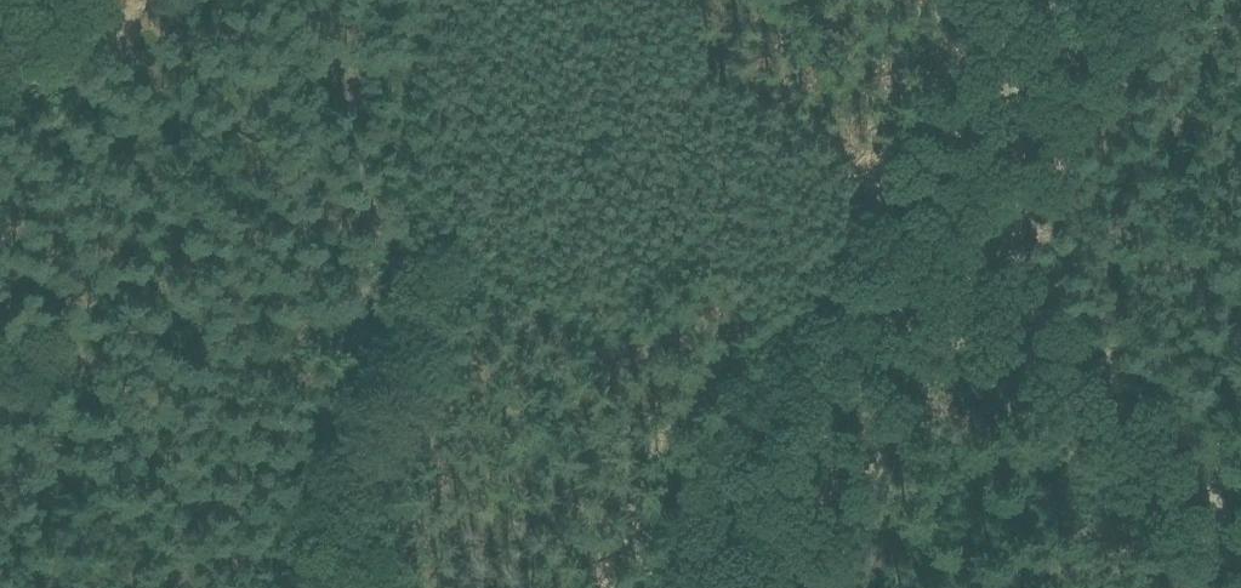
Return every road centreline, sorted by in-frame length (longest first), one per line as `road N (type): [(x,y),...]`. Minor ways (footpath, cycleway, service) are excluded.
road 1 (track): [(1057,0),(730,587)]
road 2 (track): [(909,256),(1222,587)]

